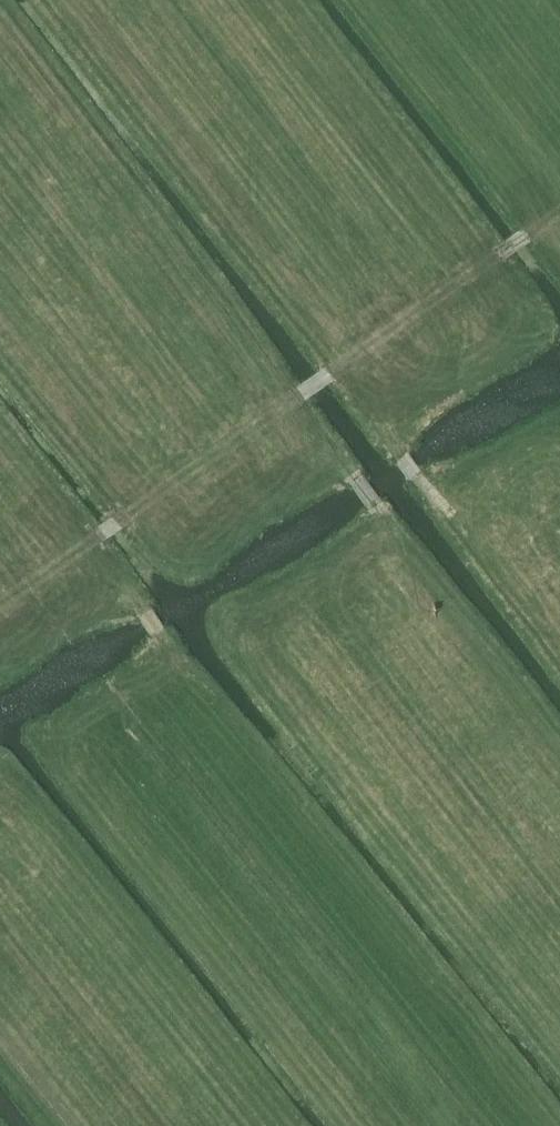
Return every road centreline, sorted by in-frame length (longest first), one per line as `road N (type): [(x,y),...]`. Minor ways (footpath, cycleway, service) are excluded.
road 1 (track): [(498,254),(0,608)]
road 2 (track): [(559,659),(398,451),(347,364)]
road 3 (track): [(559,255),(368,0)]

